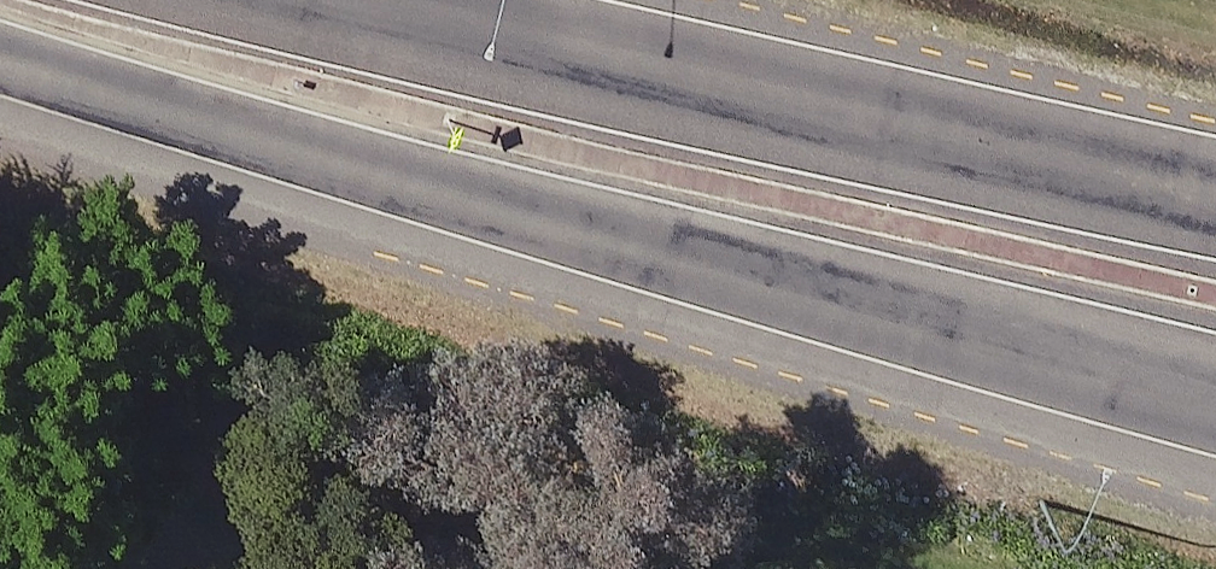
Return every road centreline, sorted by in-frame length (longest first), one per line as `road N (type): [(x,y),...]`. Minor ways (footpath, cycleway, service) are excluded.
road 1 (secondary): [(1215,391),(450,199),(0,62)]
road 2 (secondary): [(333,0),(627,80),(1215,204)]

